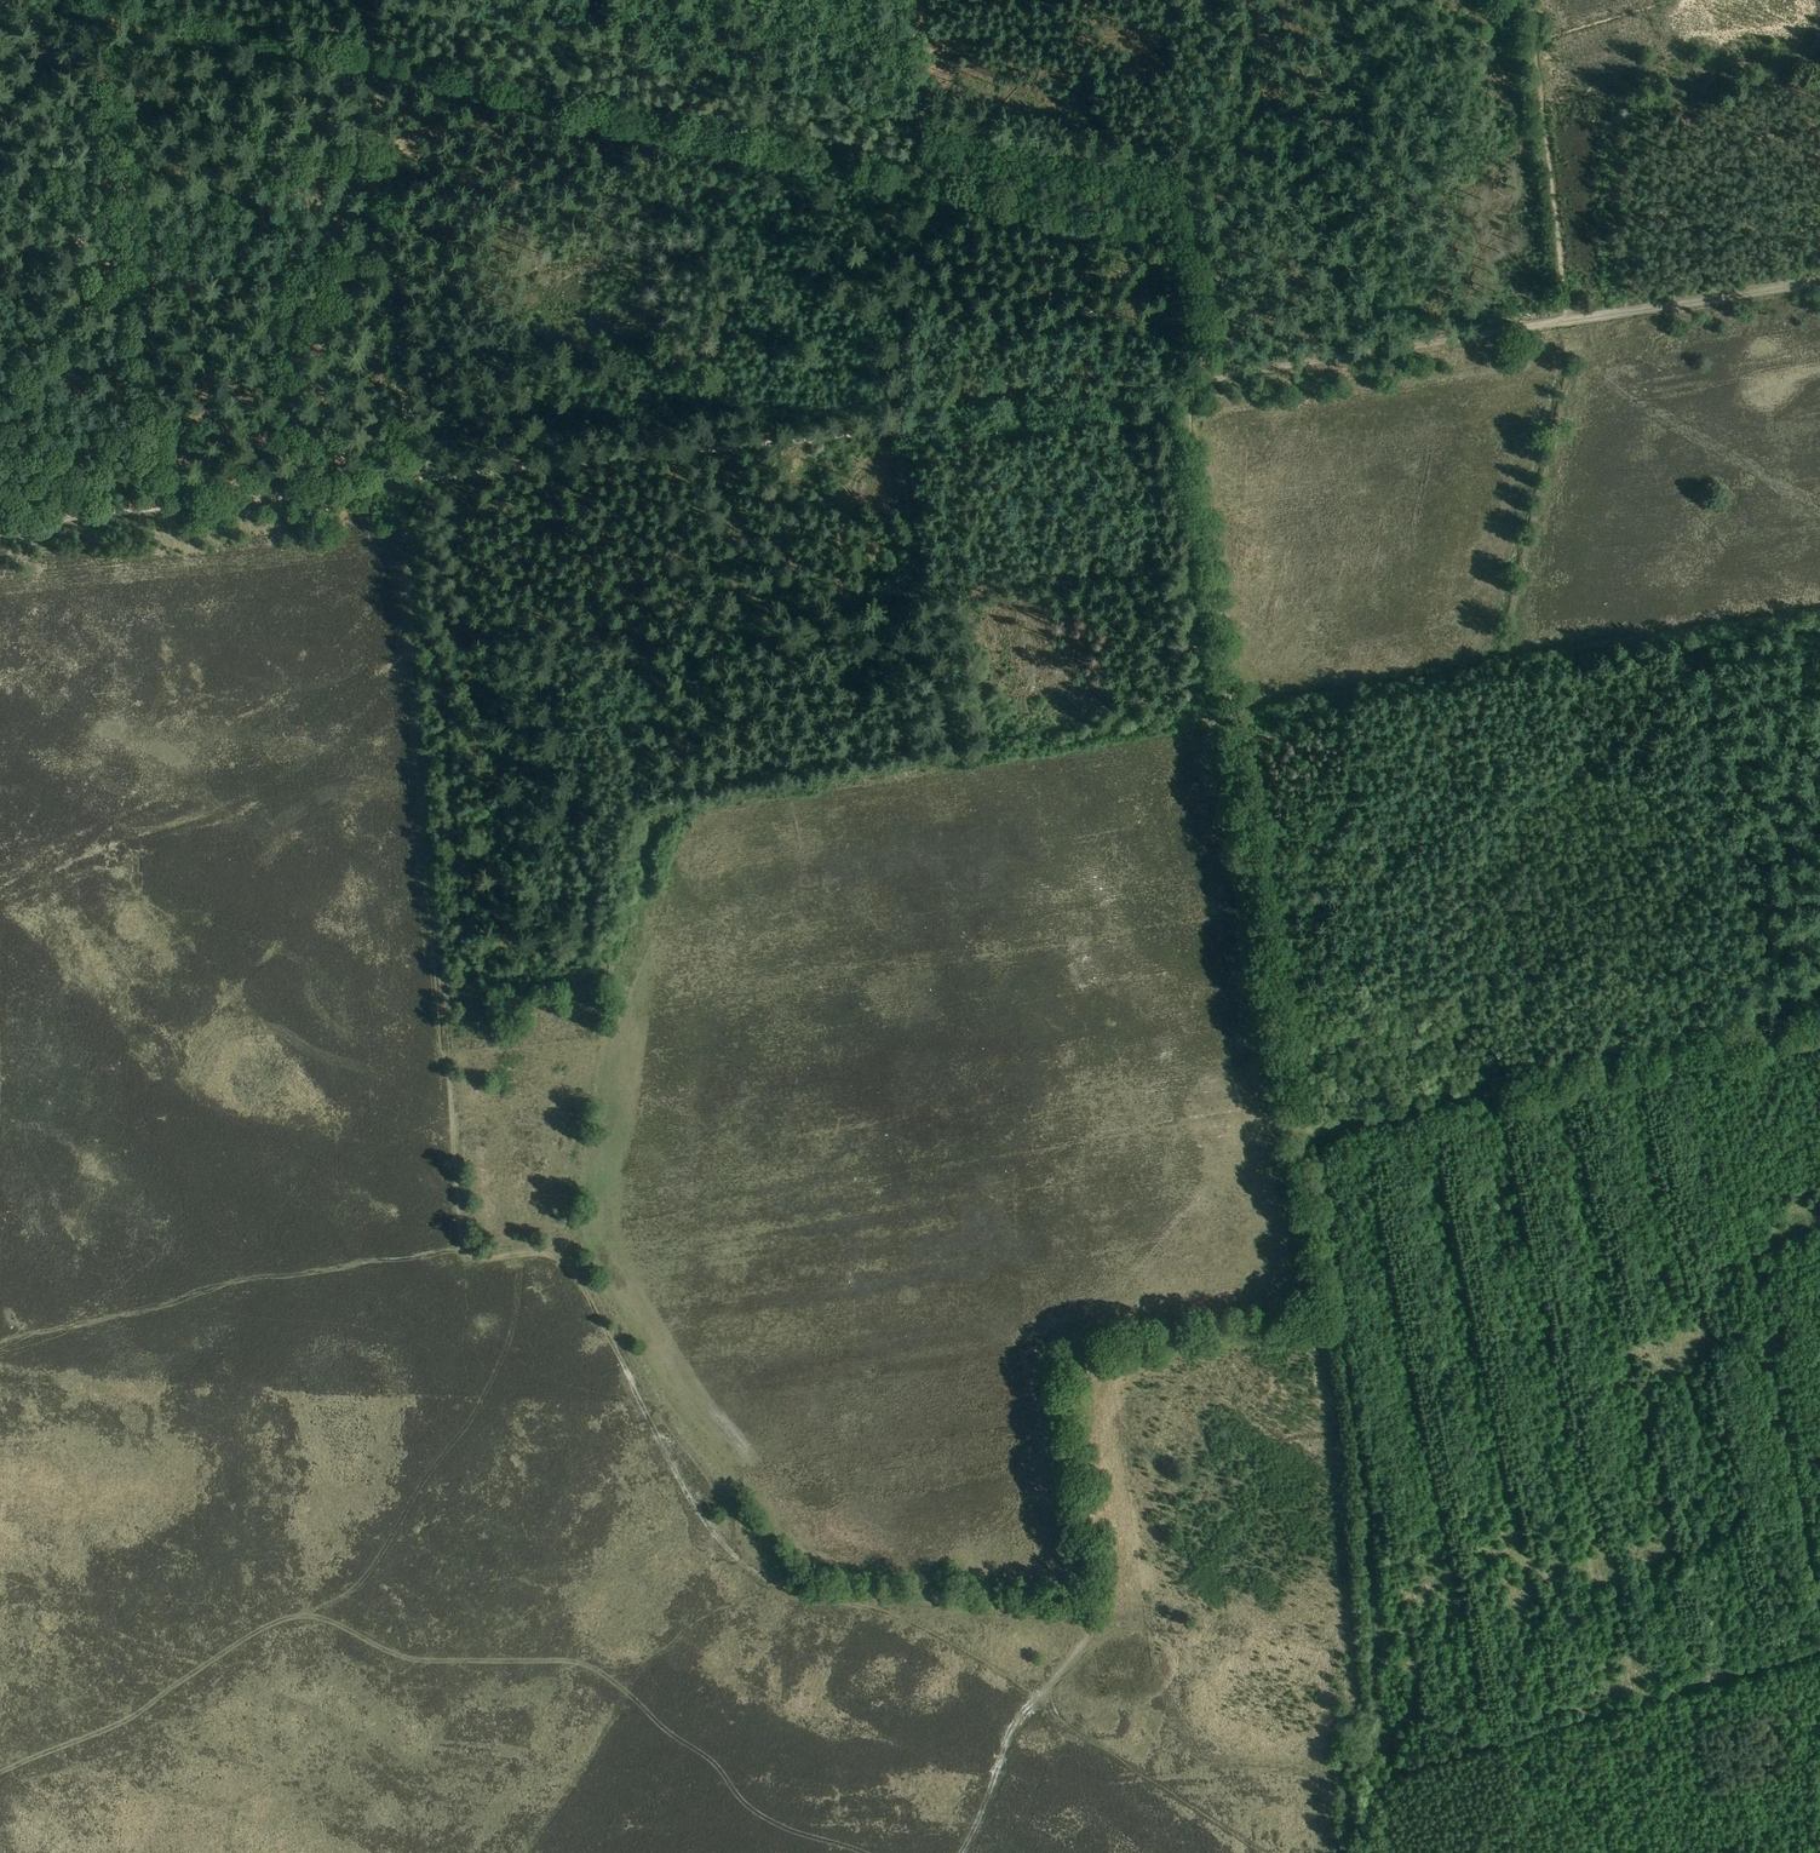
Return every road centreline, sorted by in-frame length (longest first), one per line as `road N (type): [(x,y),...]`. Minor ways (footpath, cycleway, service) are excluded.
road 1 (track): [(1540,0),(1558,98),(1550,165),(1570,320),(1080,405),(0,525)]
road 2 (track): [(1819,1021),(1298,1135)]
road 3 (track): [(1570,320),(1819,284)]

